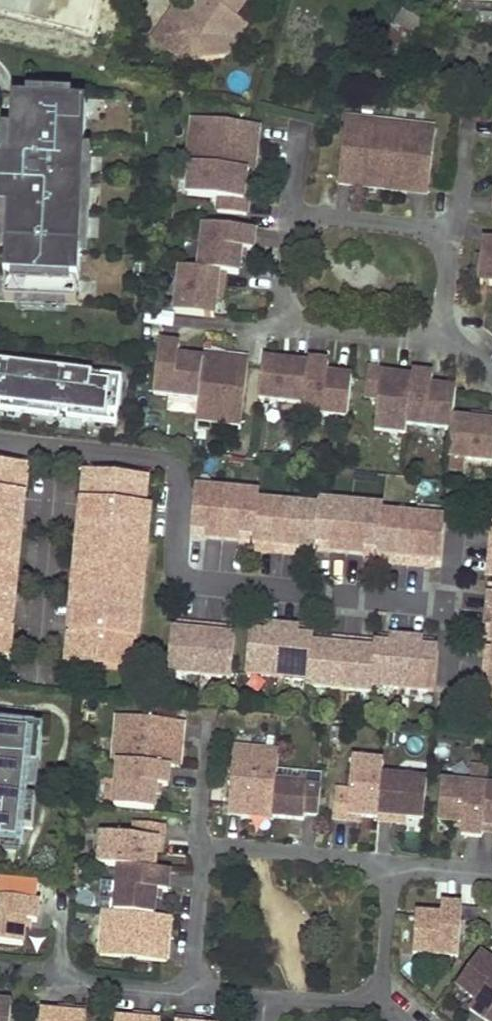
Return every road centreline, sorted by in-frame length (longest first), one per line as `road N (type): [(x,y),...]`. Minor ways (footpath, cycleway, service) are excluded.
road 1 (residential): [(443,334),(445,241),(426,228),(301,220),(288,235),(282,298),(290,315),(312,331),(420,342)]
road 2 (residential): [(211,852),(260,849),(387,869)]
road 3 (residential): [(58,978),(176,996),(202,984)]
road 4 (residential): [(202,984),(196,967),(211,852)]
road 5 (residential): [(387,869),(384,977),(374,996)]
road 6 (residential): [(208,729),(200,828),(211,852)]

